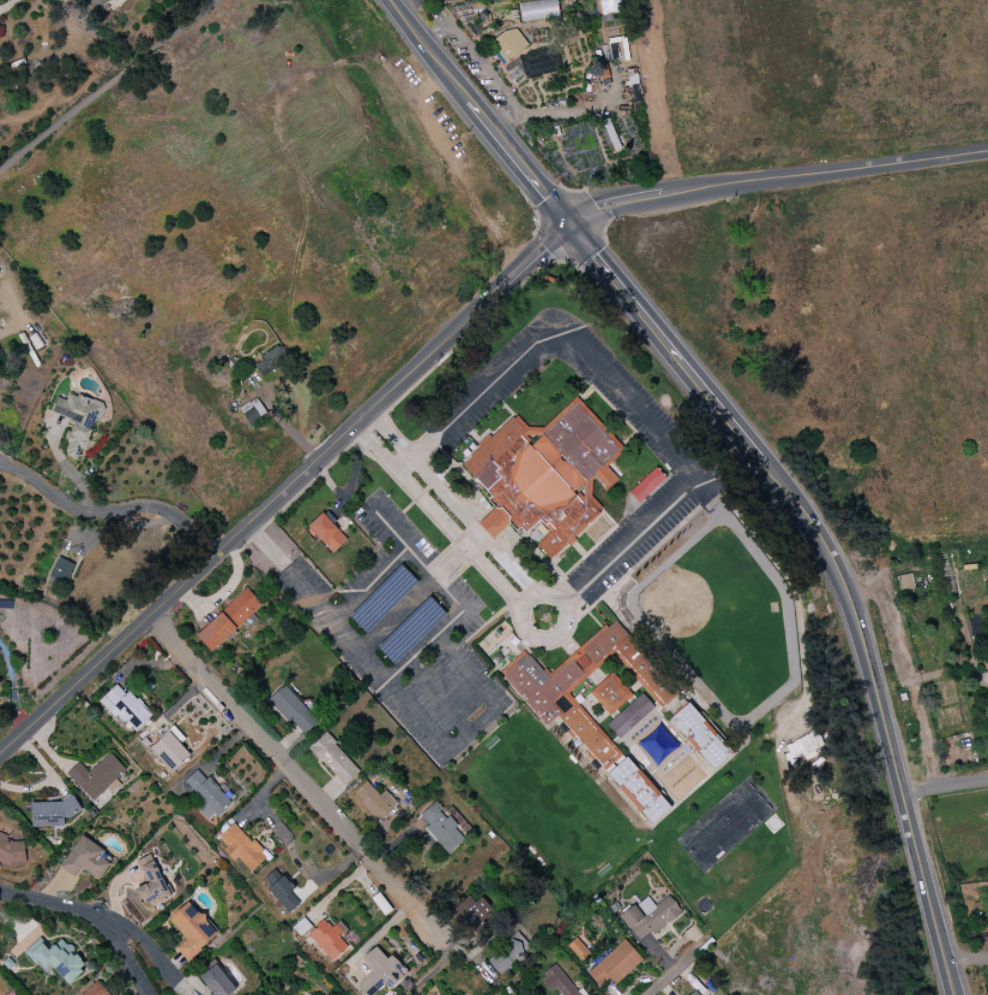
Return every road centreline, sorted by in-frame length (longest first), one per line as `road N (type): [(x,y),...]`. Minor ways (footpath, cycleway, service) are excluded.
road 1 (tertiary): [(0,753),(508,279),(597,207),(987,150)]
road 2 (primary): [(766,468),(823,547),(858,627),(956,994)]
road 3 (residential): [(151,614),(436,929)]
road 4 (primary): [(570,227),(766,468)]
road 5 (residential): [(218,551),(174,509),(100,510),(0,461)]
road 6 (residential): [(0,892),(73,909),(109,927),(153,994)]
road 7 (primary): [(470,101),(570,227)]
road 8 (primary): [(389,0),(470,101)]

